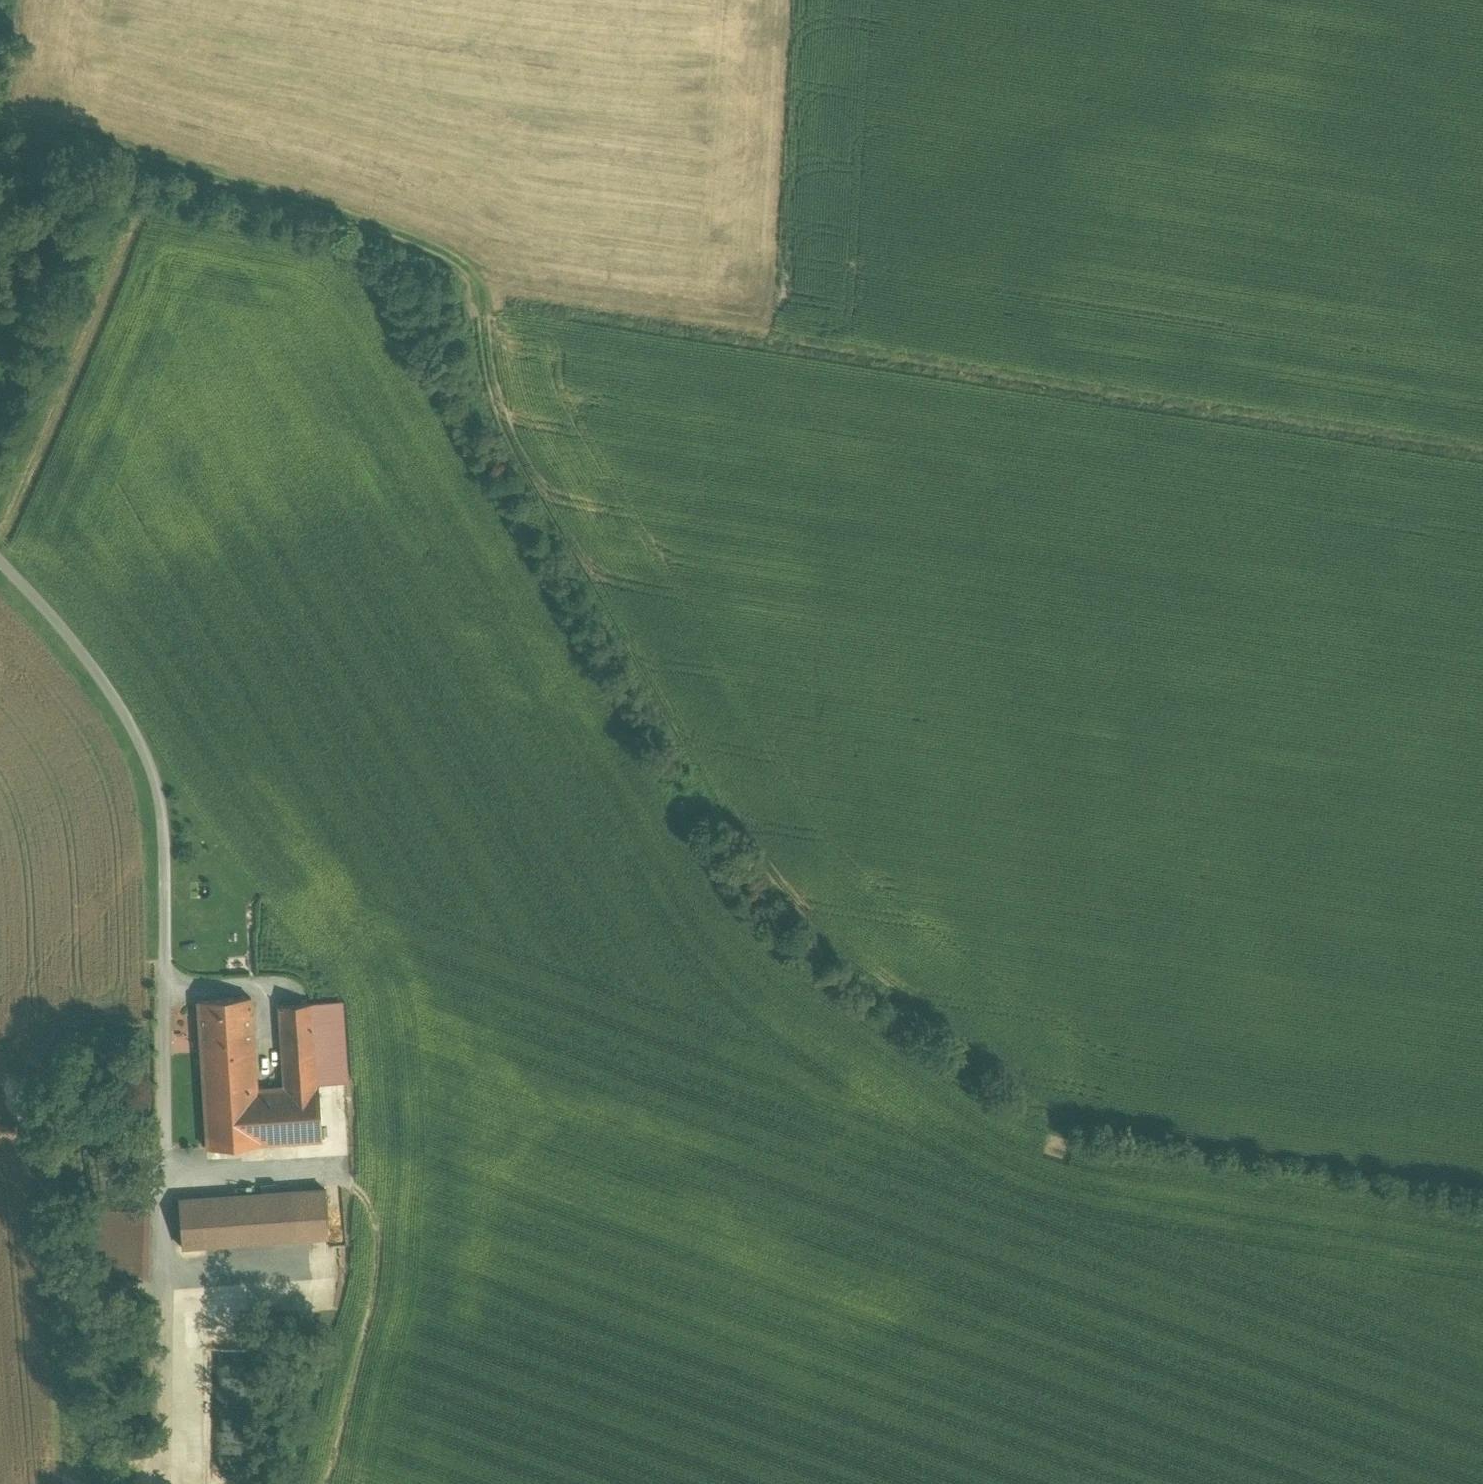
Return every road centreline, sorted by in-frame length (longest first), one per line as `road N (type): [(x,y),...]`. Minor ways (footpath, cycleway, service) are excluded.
road 1 (unclassified): [(0,565),(139,712),(168,833),(178,981)]

